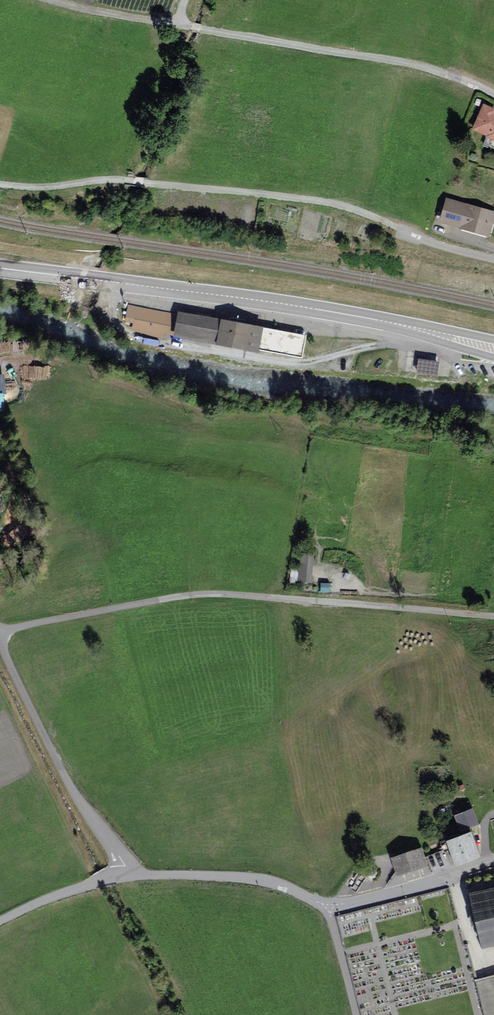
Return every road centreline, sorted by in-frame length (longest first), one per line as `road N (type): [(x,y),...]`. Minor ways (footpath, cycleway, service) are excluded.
road 1 (secondary): [(0,269),(493,347)]
road 2 (unclassified): [(493,618),(200,595),(0,633)]
road 3 (track): [(418,237),(363,213),(259,195),(129,181),(0,184)]
road 4 (track): [(44,0),(458,79)]
road 5 (residential): [(0,645),(66,779),(125,874)]
road 6 (residential): [(125,874),(259,880),(326,908)]
road 7 (residential): [(326,908),(493,864)]
road 8 (residential): [(0,921),(125,874)]

